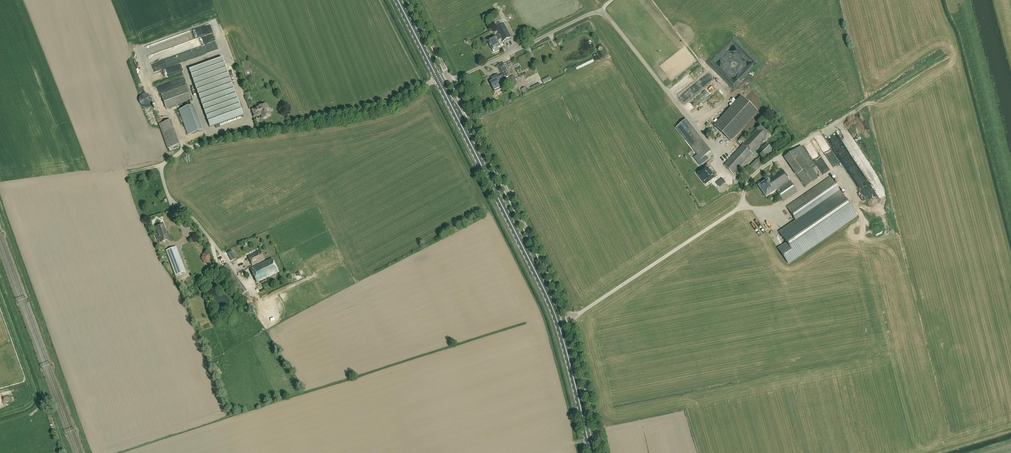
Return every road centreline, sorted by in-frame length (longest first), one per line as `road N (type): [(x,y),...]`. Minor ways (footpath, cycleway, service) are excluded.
road 1 (unclassified): [(248,287),(172,201),(164,165),(210,142),(381,111),(438,78)]
road 2 (primary): [(590,452),(559,321),(438,78)]
road 3 (unclassified): [(600,452),(562,302),(451,81)]
road 4 (unclassified): [(451,81),(601,13),(689,118)]

